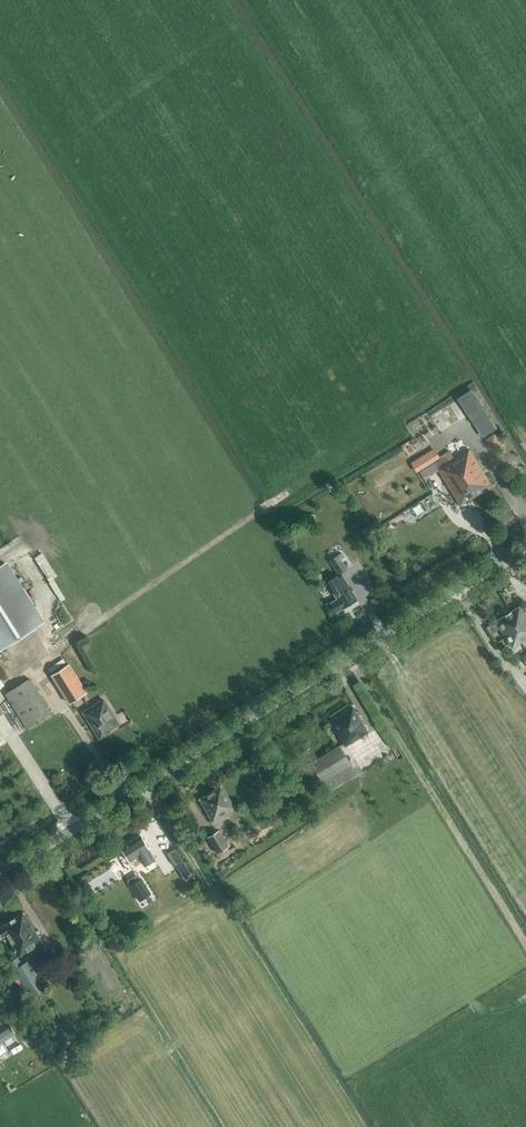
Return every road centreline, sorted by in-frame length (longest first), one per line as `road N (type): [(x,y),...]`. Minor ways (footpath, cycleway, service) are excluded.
road 1 (tertiary): [(0,876),(525,547)]

